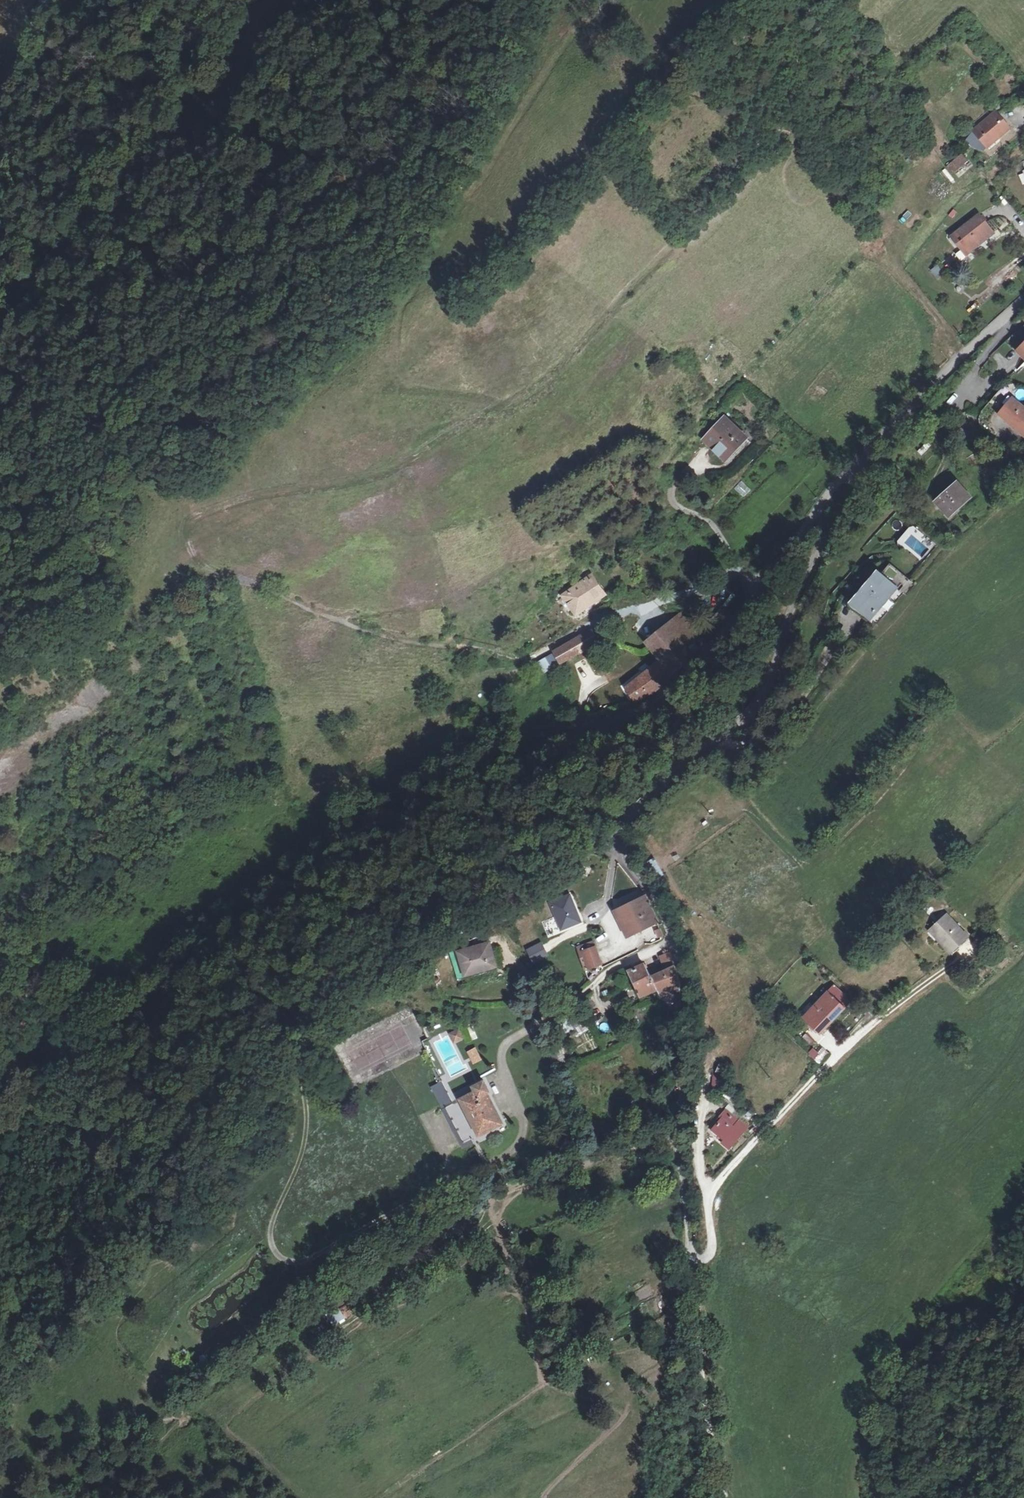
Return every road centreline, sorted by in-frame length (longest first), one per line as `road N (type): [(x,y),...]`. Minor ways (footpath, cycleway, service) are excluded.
road 1 (unclassified): [(849,473),(697,663),(654,700),(458,777),(368,828),(294,879),(144,1023),(123,1027),(0,989)]
road 2 (residential): [(849,473),(858,493),(802,582),(760,703),(685,763),(625,834),(627,857),(660,912),(683,981),(679,1131),(693,1263)]
road 3 (track): [(442,439),(389,476),(219,509),(196,520),(189,549),(214,572),(390,639),(523,658),(544,646)]
road 4 (track): [(306,1049),(303,1146),(272,1227),(282,1259),(316,1258),(495,1163)]
road 5 (tertiary): [(0,323),(235,93),(258,19),(277,0)]
road 6 (residential): [(1023,301),(849,473)]
road 7 (track): [(693,1263),(702,1377),(726,1497)]
road 8 (track): [(925,508),(952,442),(949,422),(926,418),(869,452)]

